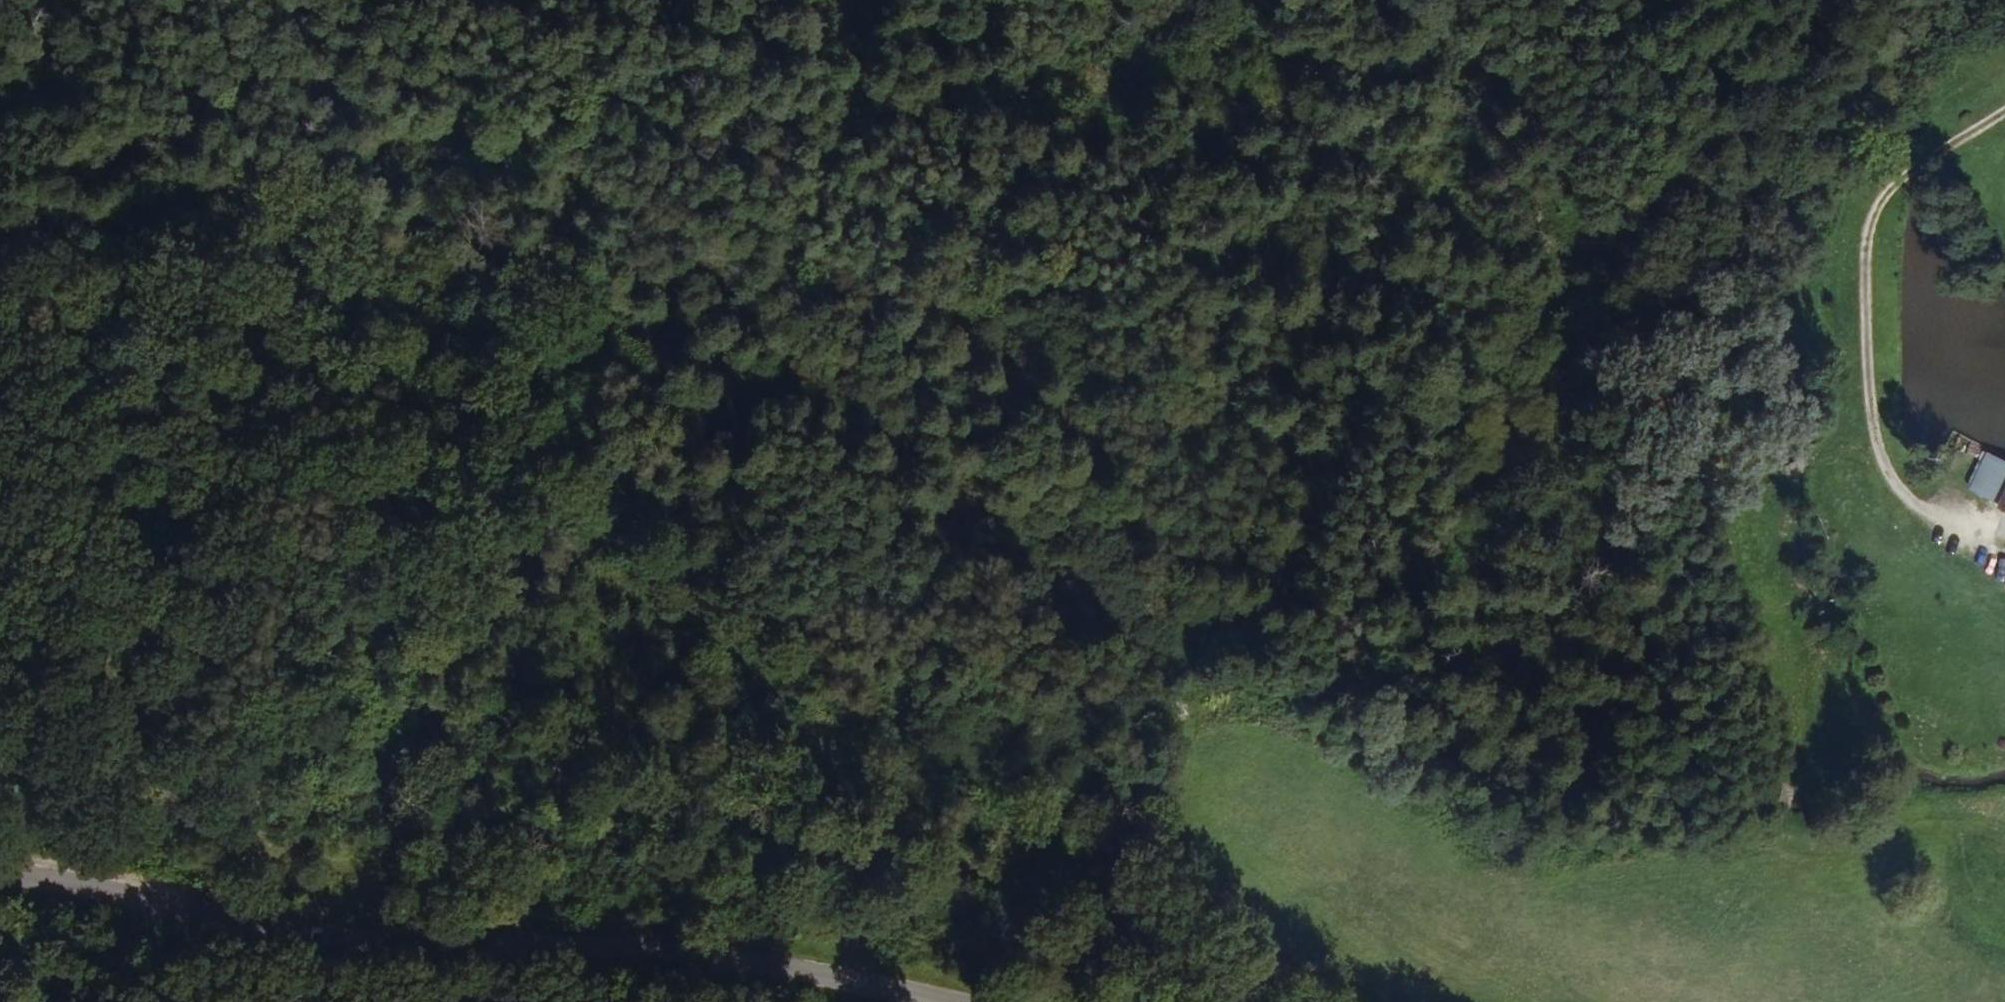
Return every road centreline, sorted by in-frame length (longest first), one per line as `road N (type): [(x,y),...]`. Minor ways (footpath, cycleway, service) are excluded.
road 1 (unclassified): [(1006,1001),(829,963),(681,947),(216,918),(0,869)]
road 2 (track): [(2004,111),(1894,187),(1870,224),(1865,272),(1870,394),(1887,470),(1910,501),(1936,517),(2004,535)]

